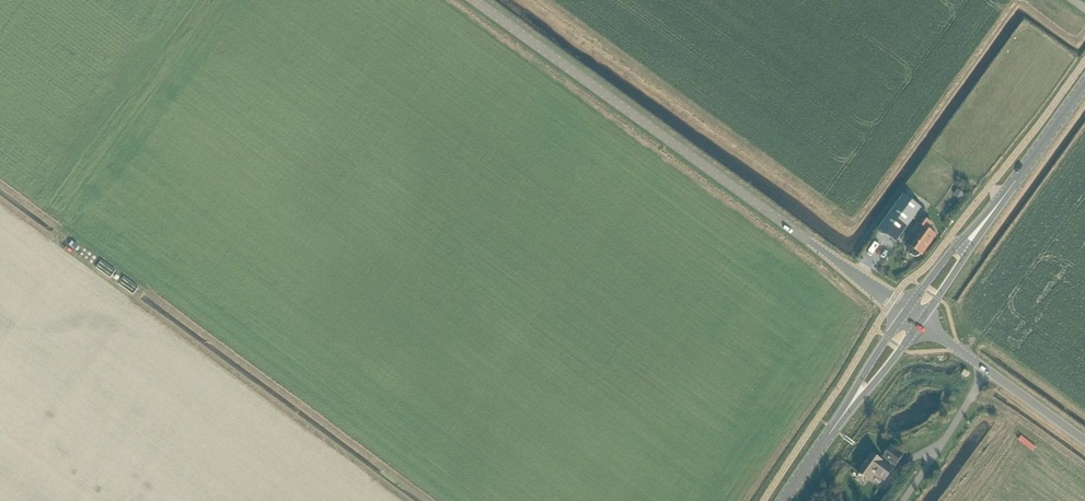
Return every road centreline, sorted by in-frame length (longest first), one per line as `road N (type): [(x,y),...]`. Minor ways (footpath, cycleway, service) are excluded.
road 1 (unclassified): [(914,317),(475,0)]
road 2 (tertiary): [(914,317),(1084,84)]
road 3 (tertiary): [(784,500),(914,317)]
road 4 (tertiary): [(1084,441),(914,317)]

